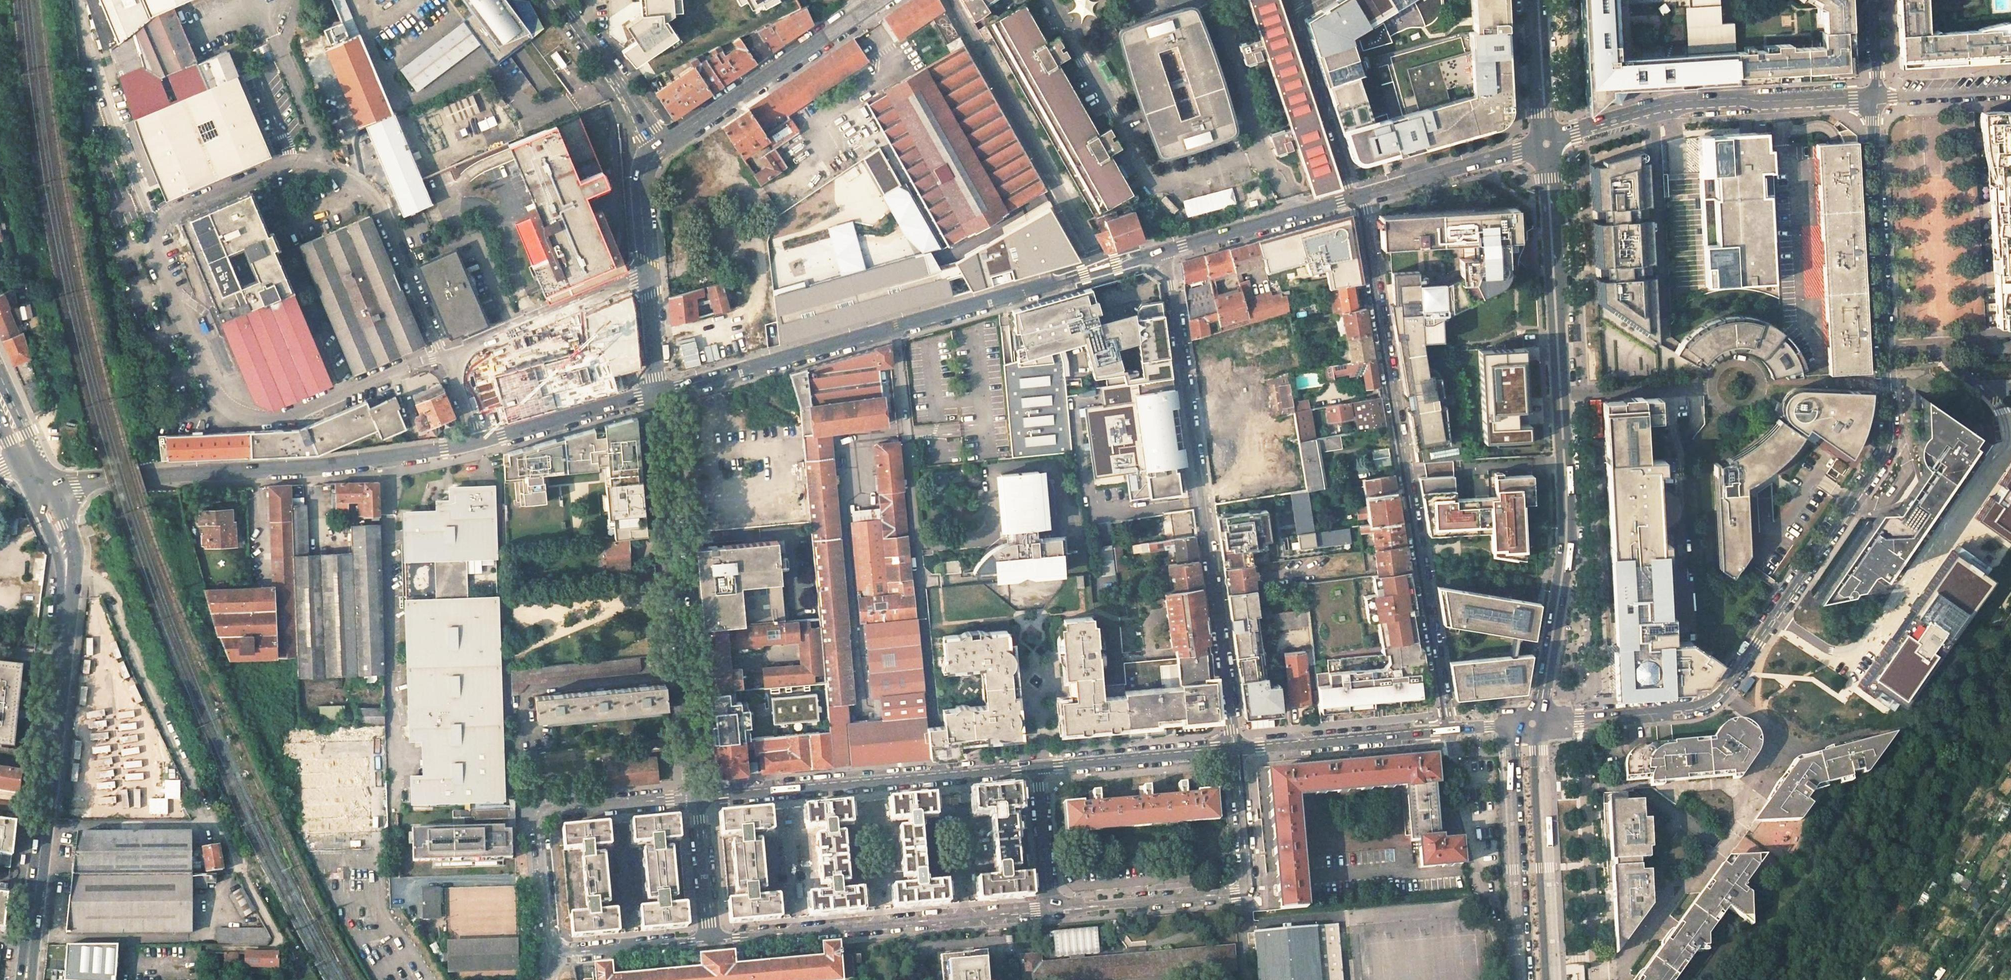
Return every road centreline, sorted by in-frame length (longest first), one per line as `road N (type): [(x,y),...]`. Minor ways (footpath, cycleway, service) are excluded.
road 1 (residential): [(1872,98),(1891,383),(1890,444),(1881,461),(1724,691),(1673,711),(1532,724)]
road 2 (tertiary): [(659,396),(483,442),(367,461),(77,485),(35,475)]
road 3 (secondary): [(1547,143),(1568,538),(1532,724)]
road 4 (residential): [(1353,197),(1447,732)]
road 5 (tertiary): [(1168,250),(659,396)]
road 6 (residential): [(1235,751),(1168,250)]
road 7 (residential): [(709,940),(553,948),(539,826),(551,810),(697,797)]
road 8 (residential): [(659,396),(697,797)]
road 9 (residential): [(1235,751),(1249,892),(1048,910)]
road 10 (residential): [(697,797),(1039,767)]
road 11 (residential): [(1048,910),(709,940)]
road 12 (residential): [(1872,98),(1686,103),(1547,143)]
road 13 (residential): [(67,573),(88,574),(109,593),(209,824)]
road 14 (residential): [(879,0),(659,146)]
road 15 (secondary): [(1532,724),(1512,752),(1524,979)]
road 16 (secondary): [(1550,979),(1532,724)]
road 17 (residential): [(659,396),(639,187),(659,146)]
road 18 (secondary): [(67,573),(42,826)]
road 19 (unclassified): [(157,229),(81,0)]
road 20 (residential): [(209,824),(280,941),(274,949),(208,949)]
road 21 (residential): [(1235,751),(1447,732)]
road 22 (residential): [(1289,6),(1353,197)]
road 23 (tertiary): [(1547,143),(1353,197)]
road 24 (residential): [(1039,767),(1235,751)]
road 25 (tertiary): [(1353,197),(1168,250)]
road 26 (residential): [(556,0),(659,146)]
road 27 (residential): [(209,824),(42,826)]
road 28 (unclassified): [(697,797),(709,940)]
road 29 (residential): [(1039,767),(1048,910)]
road 30 (secondary): [(1538,0),(1547,143)]
road 31 (residential): [(1872,98),(2010,91)]
road 32 (secondary): [(42,826),(29,948)]

